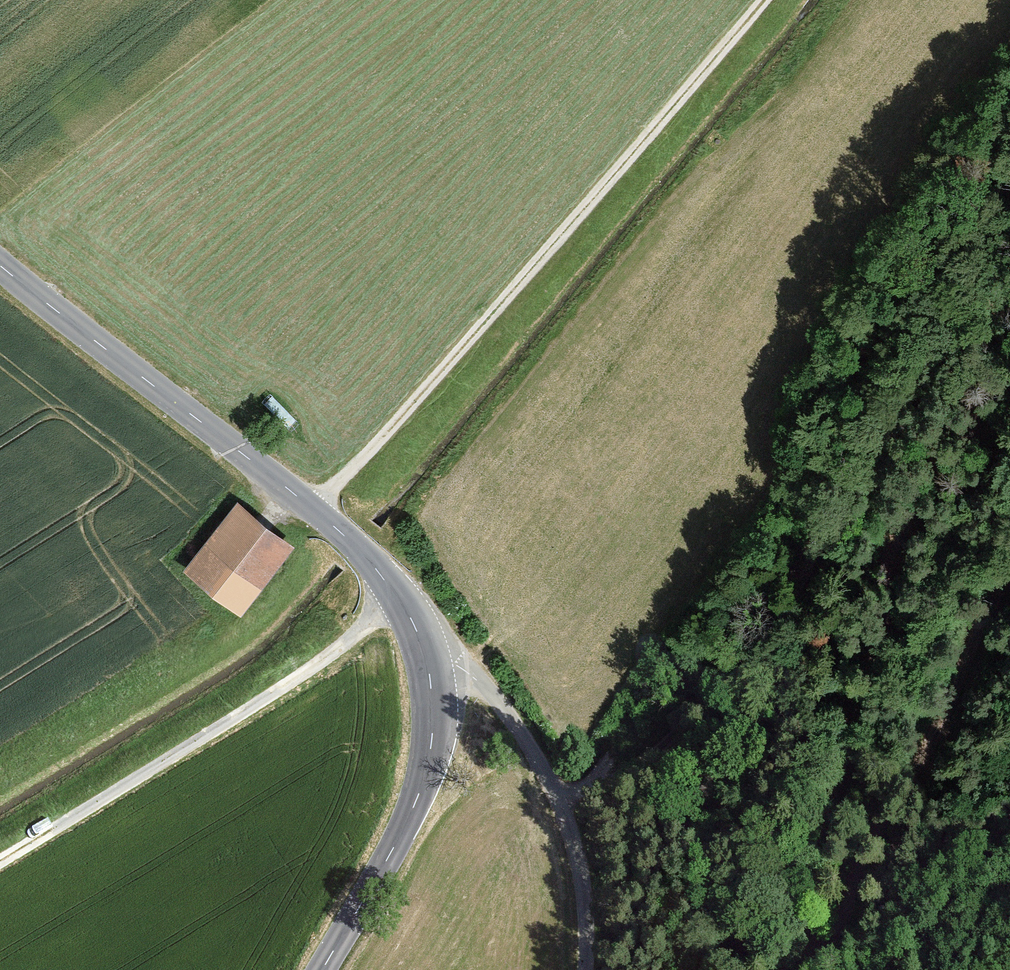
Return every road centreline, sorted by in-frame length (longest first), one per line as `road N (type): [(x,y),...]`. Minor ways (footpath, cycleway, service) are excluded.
road 1 (tertiary): [(322,969),(416,789),(429,728),(429,664),(417,633),(384,578),(314,509),(0,264)]
road 2 (track): [(559,798),(626,782),(679,743),(789,596),(903,386),(985,290),(1009,278)]
road 3 (track): [(800,969),(807,947),(794,940),(787,914),(803,855),(860,717),(895,550),(935,468),(1009,390)]
road 4 (track): [(765,0),(393,428)]
road 5 (track): [(397,595),(311,668),(0,861)]
road 6 (track): [(1009,576),(872,840),(844,923),(807,947)]
road 7 (track): [(429,664),(458,665),(472,675),(559,798),(583,882),(586,969)]

